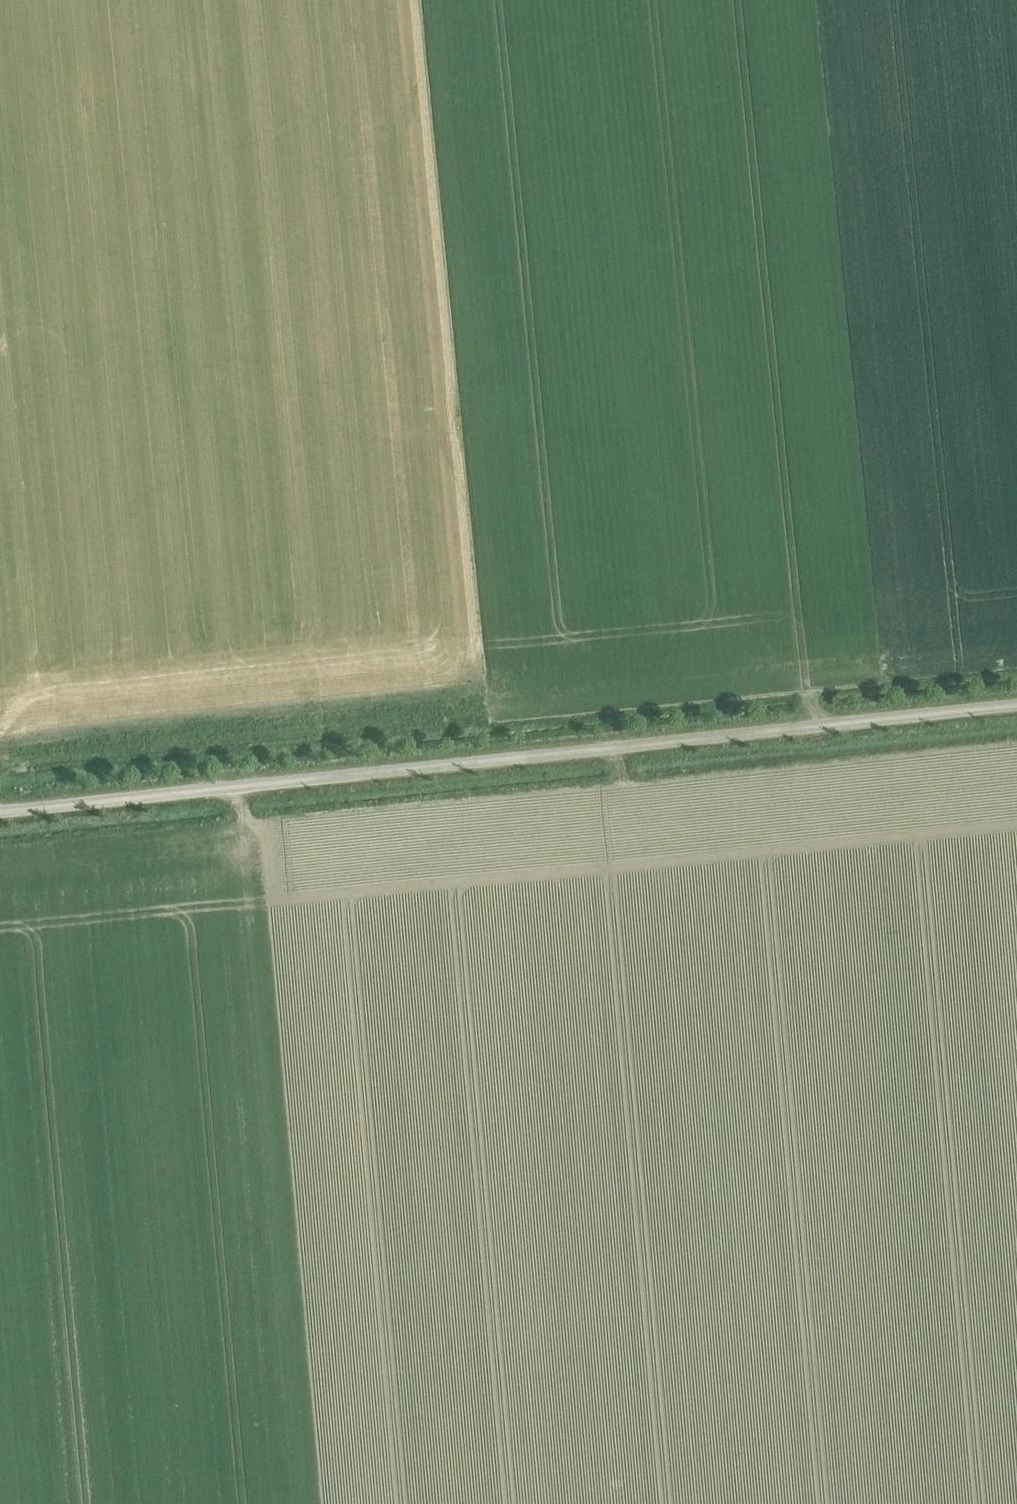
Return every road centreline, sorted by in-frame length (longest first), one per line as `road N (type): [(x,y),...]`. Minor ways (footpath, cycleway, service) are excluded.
road 1 (unclassified): [(1016,705),(0,811)]

